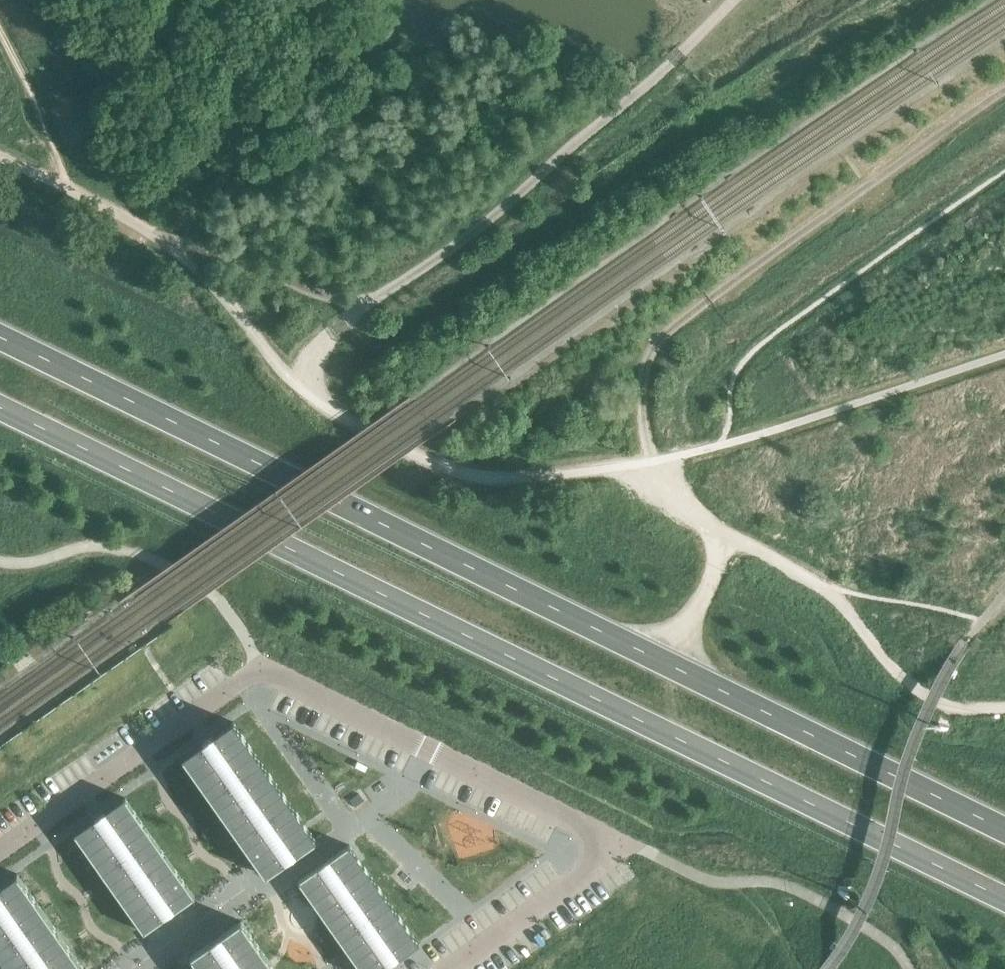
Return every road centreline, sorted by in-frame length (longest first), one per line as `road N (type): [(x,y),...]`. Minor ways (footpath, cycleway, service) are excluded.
road 1 (trunk): [(0,409),(1004,900)]
road 2 (trunk): [(1004,828),(0,338)]
road 3 (residential): [(0,852),(262,668),(585,834),(590,851),(581,874),(450,968)]
road 4 (track): [(653,460),(643,381),(659,338),(1004,93)]

